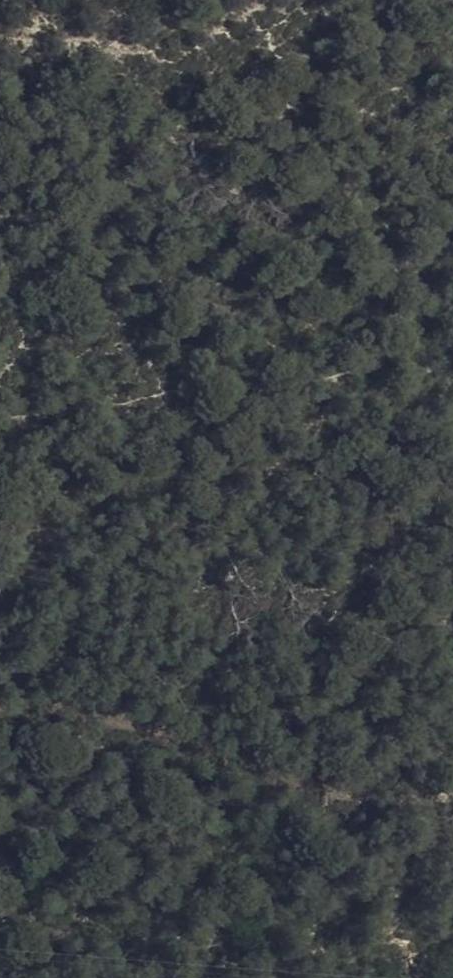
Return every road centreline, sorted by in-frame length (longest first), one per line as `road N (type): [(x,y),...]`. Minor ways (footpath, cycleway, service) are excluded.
road 1 (track): [(452,795),(385,794),(285,768),(181,716),(0,707)]

